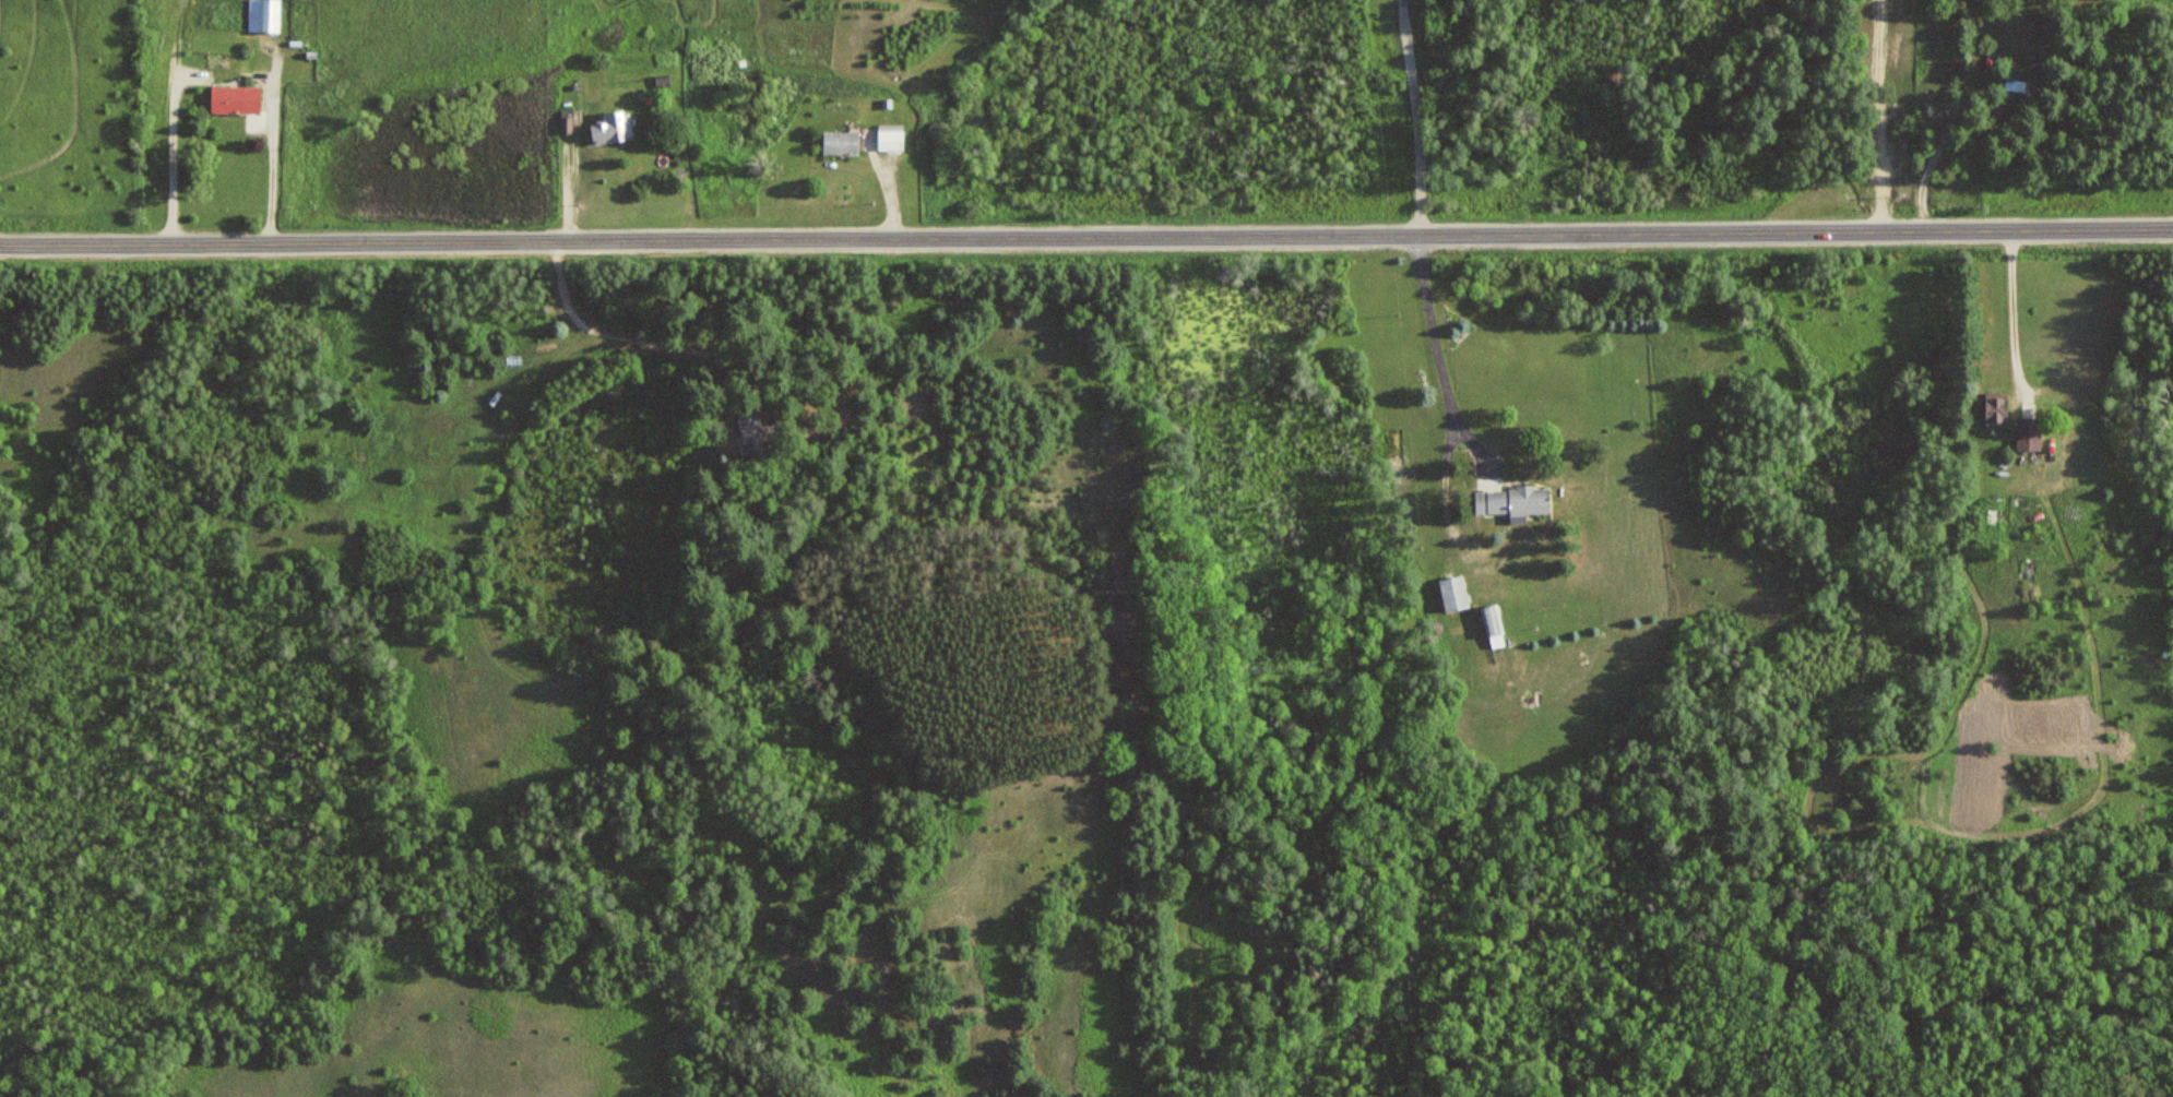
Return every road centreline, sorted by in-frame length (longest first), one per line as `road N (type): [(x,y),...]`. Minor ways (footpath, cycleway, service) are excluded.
road 1 (tertiary): [(2172,229),(0,239)]
road 2 (residential): [(1883,230),(1879,0)]

